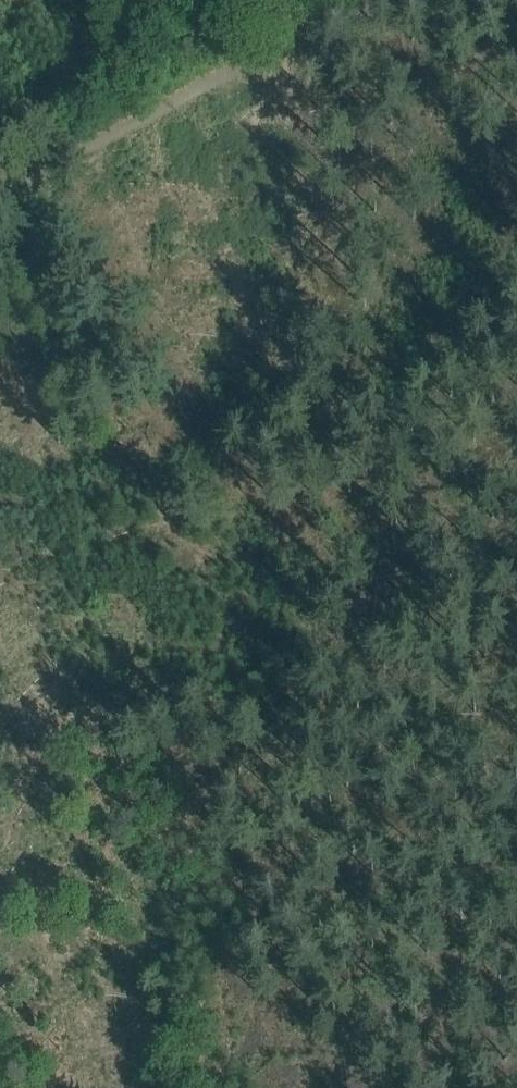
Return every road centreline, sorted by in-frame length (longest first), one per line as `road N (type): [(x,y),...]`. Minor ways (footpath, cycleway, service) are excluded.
road 1 (track): [(351,0),(0,185)]

